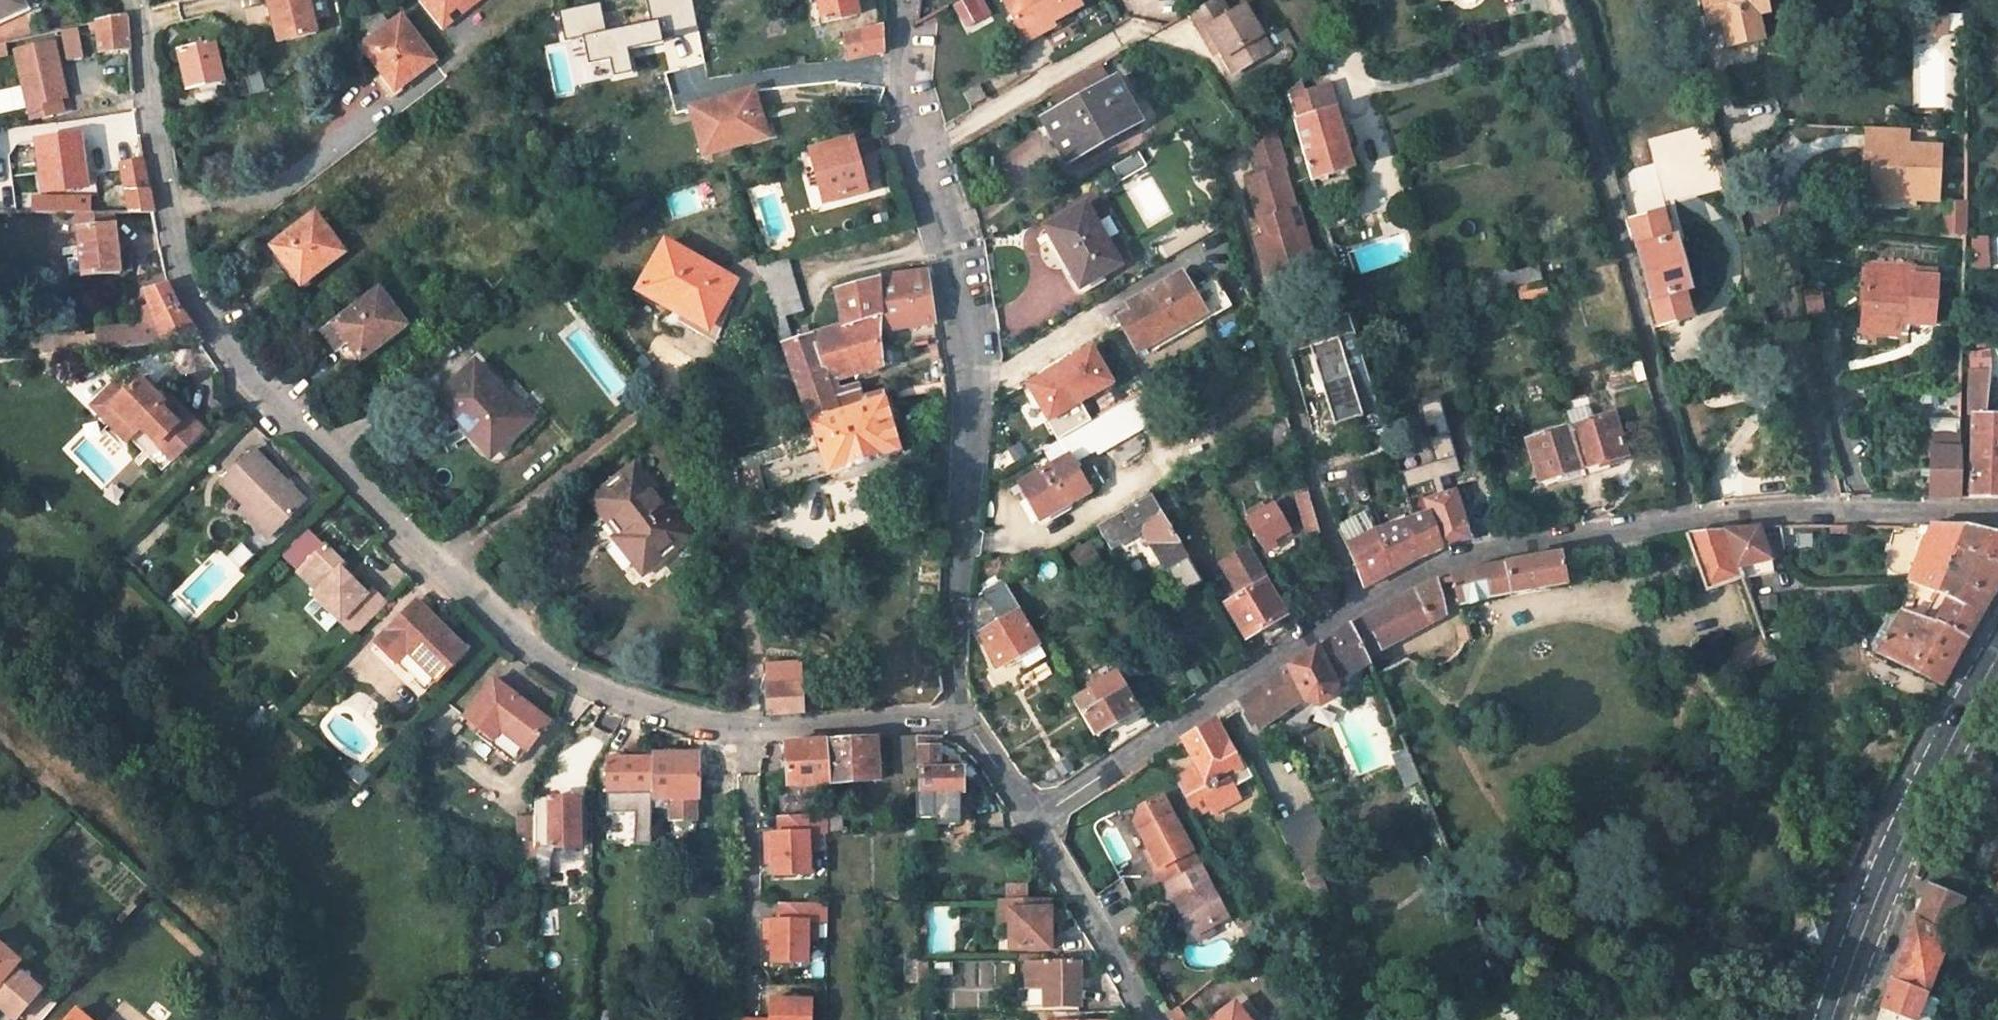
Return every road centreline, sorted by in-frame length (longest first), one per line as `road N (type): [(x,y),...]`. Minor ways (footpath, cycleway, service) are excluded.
road 1 (residential): [(130,0),(191,277),(240,371),(537,656),(648,712),(749,726),(961,719)]
road 2 (residential): [(1035,820),(1335,619),(1431,570),(1686,516),(1997,510)]
road 3 (residential): [(961,719),(952,676),(965,403),(945,246),(902,82),(905,0)]
road 4 (primary): [(1997,668),(1929,787),(1836,1019)]
road 5 (residential): [(1035,820),(1153,1019)]
road 6 (residential): [(961,719),(1035,820)]

